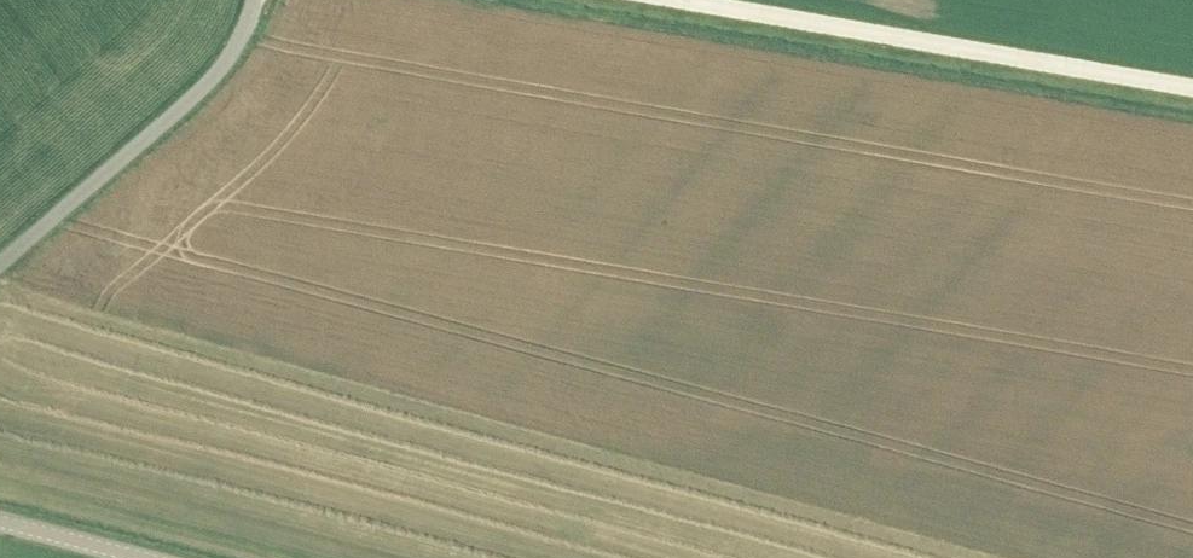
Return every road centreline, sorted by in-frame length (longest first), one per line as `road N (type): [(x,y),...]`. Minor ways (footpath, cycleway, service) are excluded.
road 1 (unclassified): [(141,557),(0,522)]

